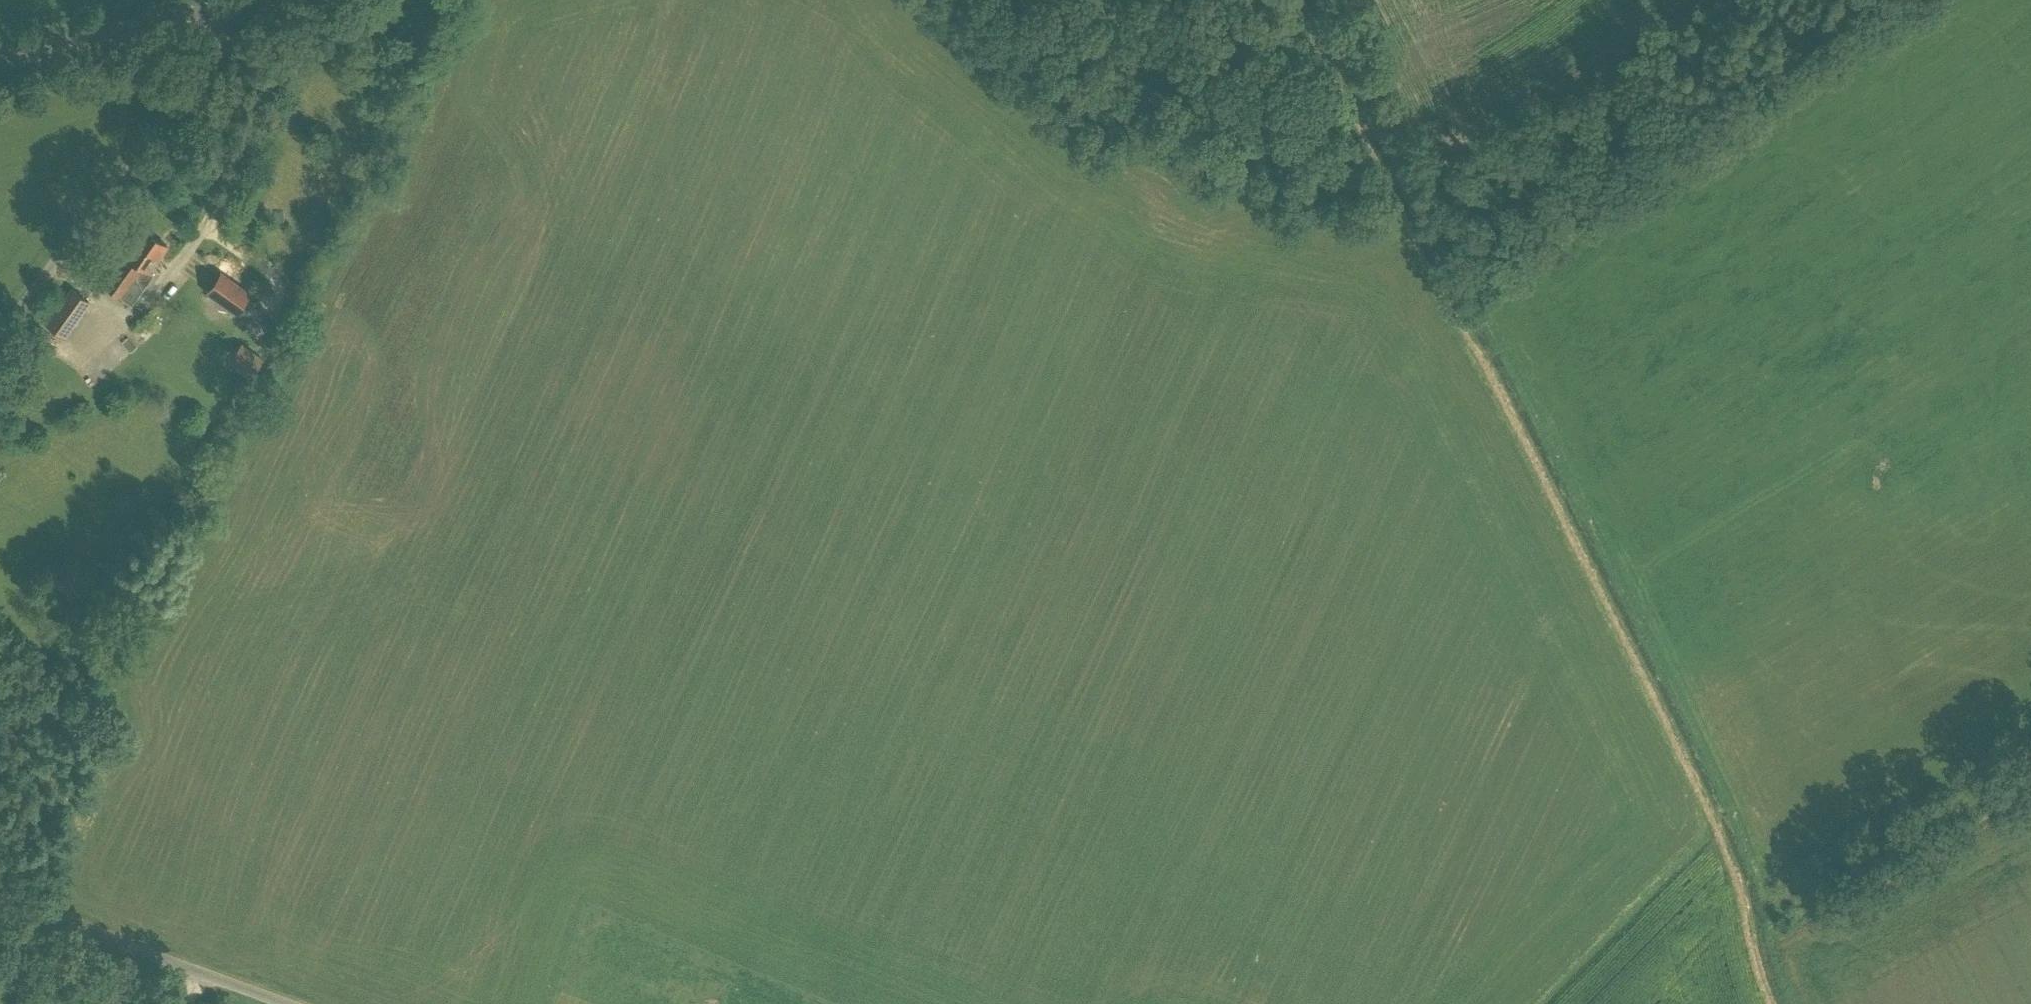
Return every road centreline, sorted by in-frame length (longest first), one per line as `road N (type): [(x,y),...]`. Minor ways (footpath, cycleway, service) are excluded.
road 1 (unclassified): [(0,339),(169,121),(240,5)]
road 2 (unclassified): [(1749,915),(2030,759)]
road 3 (unclassified): [(278,1003),(0,908)]
road 4 (unclassified): [(0,64),(240,5)]

